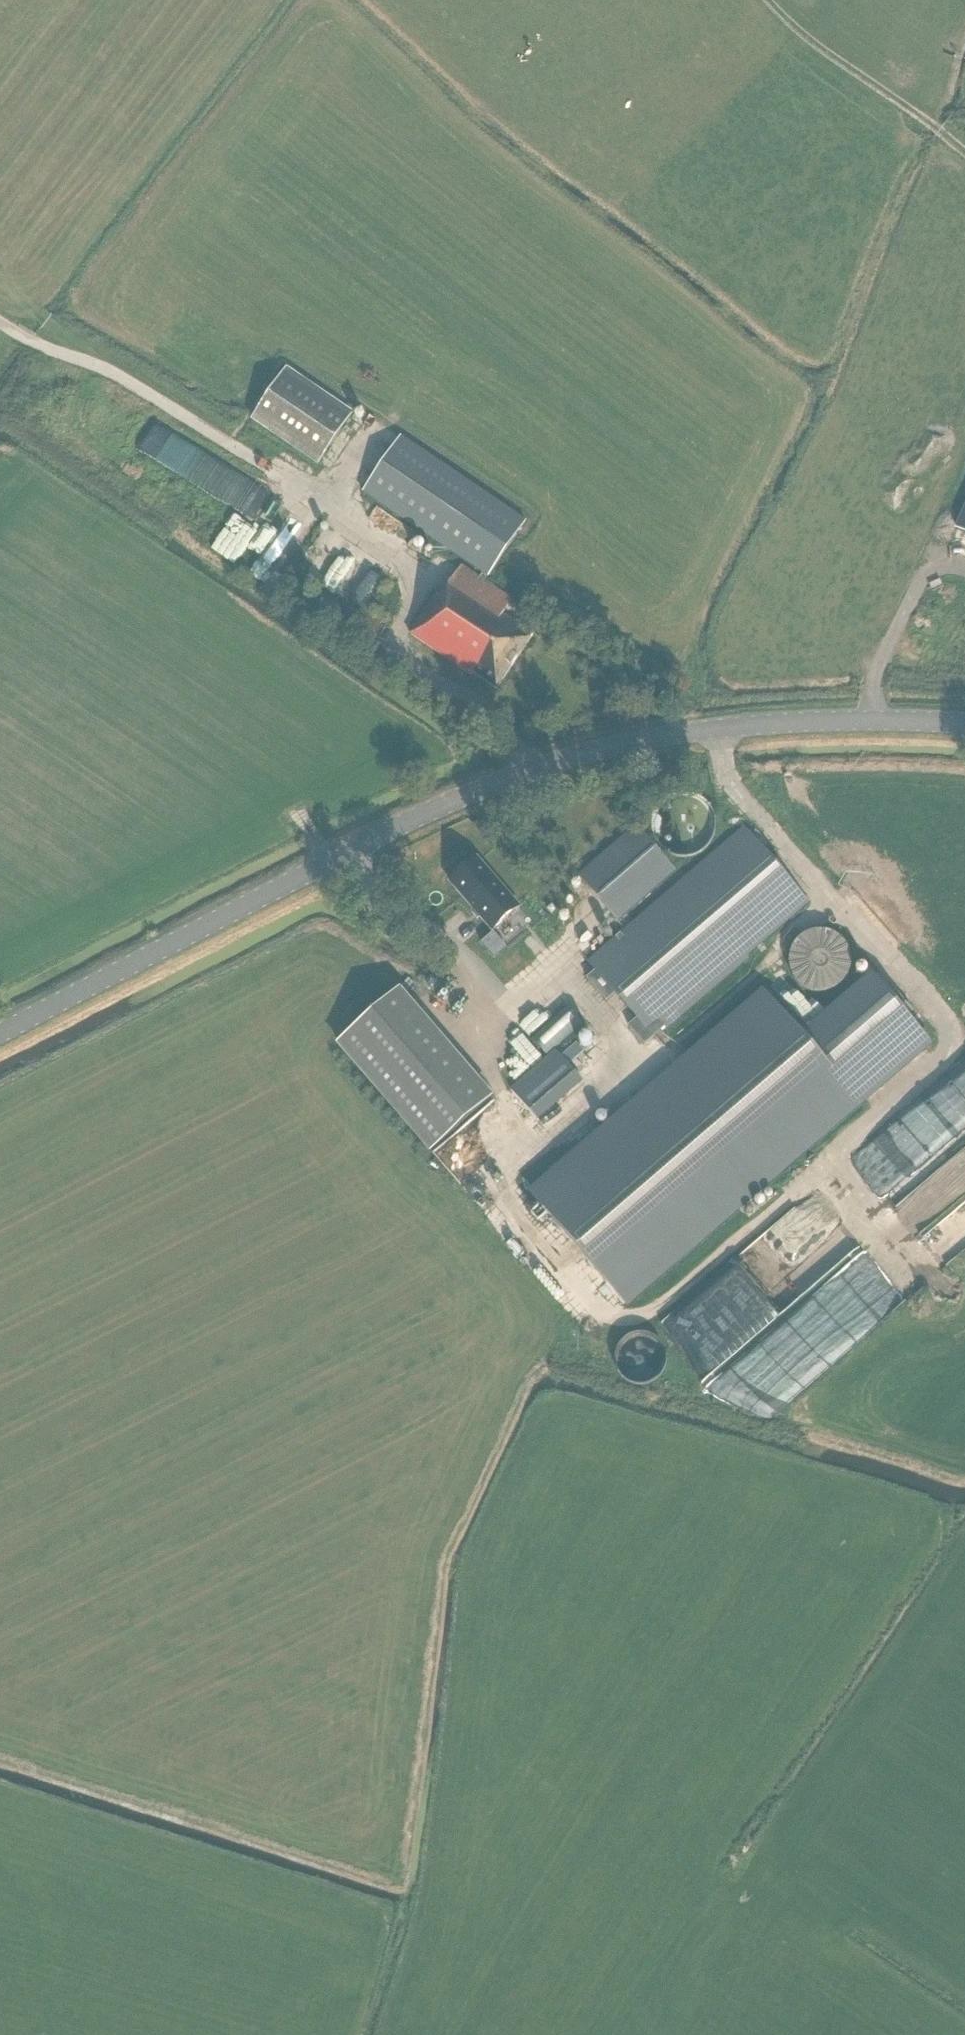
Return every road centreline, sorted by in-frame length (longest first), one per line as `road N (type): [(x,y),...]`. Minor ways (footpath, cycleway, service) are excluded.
road 1 (tertiary): [(0,1034),(458,798),(624,741),(870,719),(964,724)]

